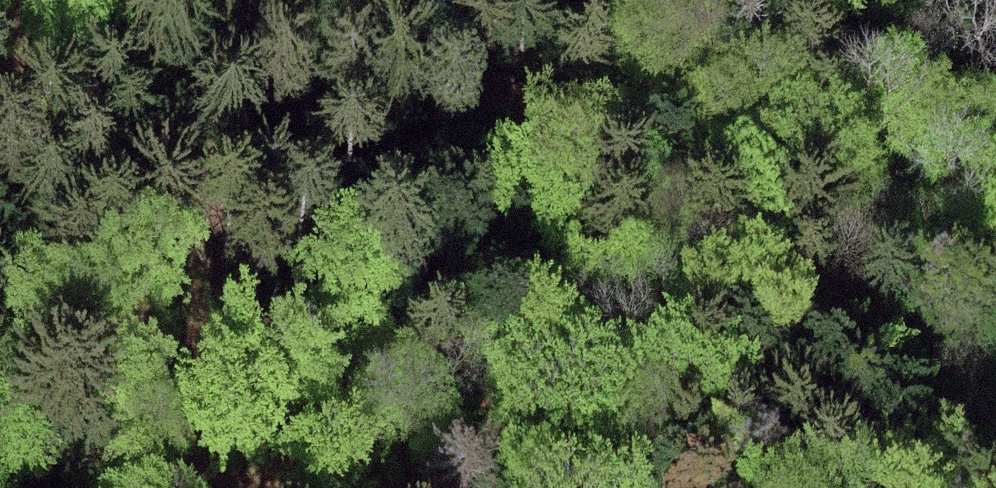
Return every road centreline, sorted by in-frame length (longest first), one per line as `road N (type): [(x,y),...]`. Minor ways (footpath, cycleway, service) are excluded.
road 1 (track): [(91,487),(166,415),(225,376),(283,356),(402,336),(572,284),(618,286),(995,381)]
road 2 (track): [(995,297),(844,254),(752,208),(697,166),(600,68),(554,40),(433,0)]

